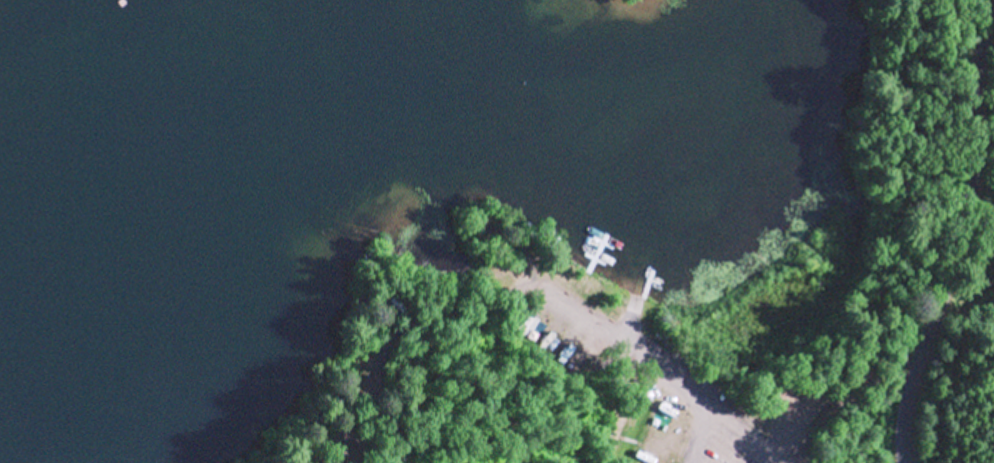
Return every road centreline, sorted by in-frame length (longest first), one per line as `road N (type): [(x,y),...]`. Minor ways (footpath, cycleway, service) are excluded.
road 1 (residential): [(983,0),(979,193),(913,374),(904,462)]
road 2 (residential): [(578,316),(702,397),(704,462)]

